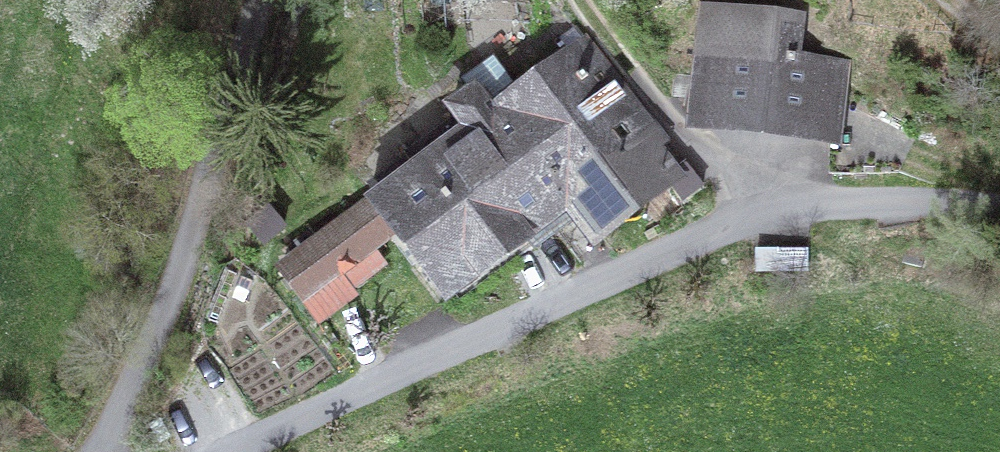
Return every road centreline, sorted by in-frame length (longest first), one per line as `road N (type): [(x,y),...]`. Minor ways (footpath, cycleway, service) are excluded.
road 1 (unclassified): [(999,211),(796,201),(578,287),(236,451)]
road 2 (unclassified): [(263,0),(162,333),(109,451)]

